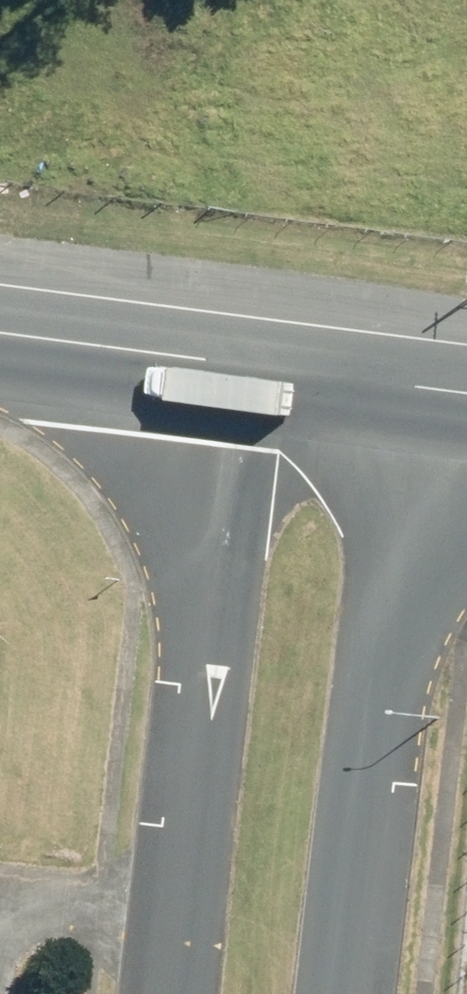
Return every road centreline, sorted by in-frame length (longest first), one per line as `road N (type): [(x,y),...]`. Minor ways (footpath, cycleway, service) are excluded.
road 1 (unclassified): [(168,993),(214,356)]
road 2 (unclassified): [(426,387),(336,993)]
road 3 (tertiary): [(214,356),(0,327)]
road 4 (tertiary): [(426,387),(214,356)]

